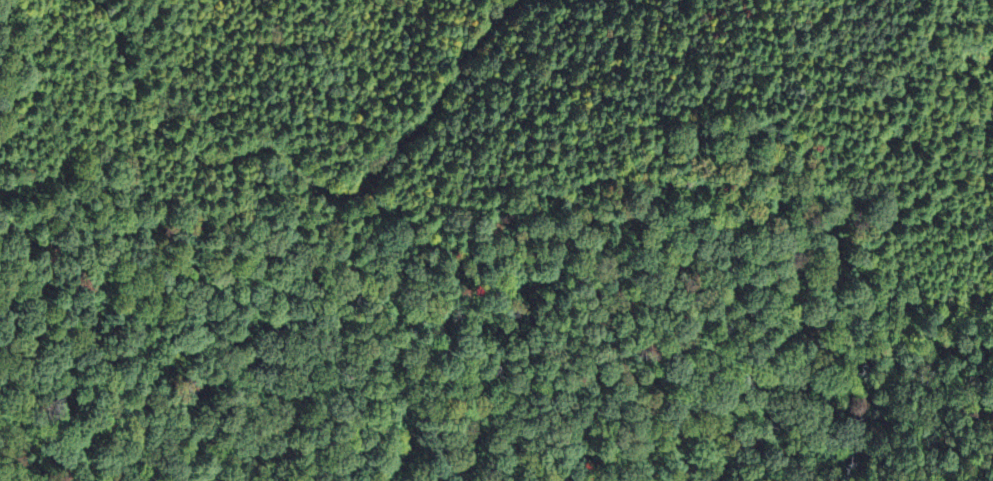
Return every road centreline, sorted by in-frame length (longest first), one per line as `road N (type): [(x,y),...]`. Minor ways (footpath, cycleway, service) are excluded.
road 1 (track): [(93,0),(119,33),(136,98),(170,142),(211,158),(273,148),(321,192),(334,193),(353,188),(397,146),(510,0)]

